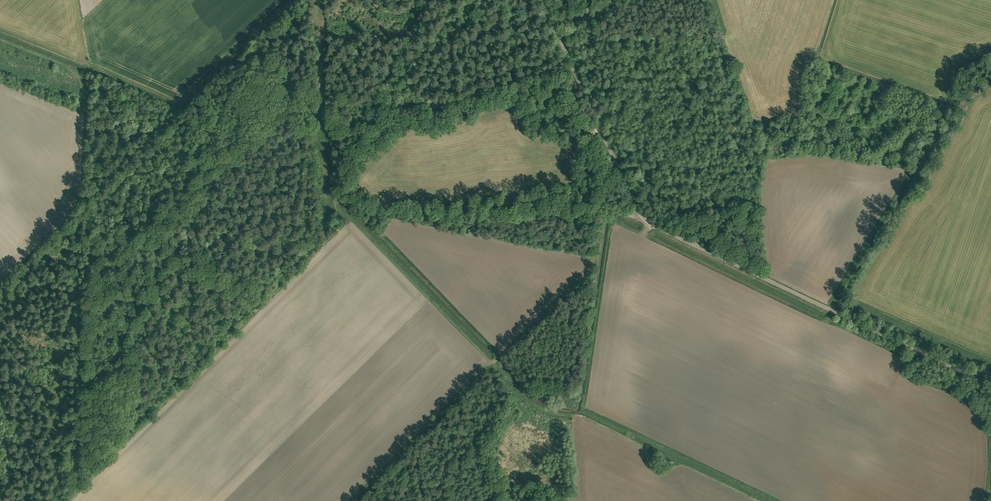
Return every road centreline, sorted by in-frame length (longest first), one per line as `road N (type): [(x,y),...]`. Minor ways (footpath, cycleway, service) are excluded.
road 1 (unclassified): [(990,385),(653,221),(545,0)]

